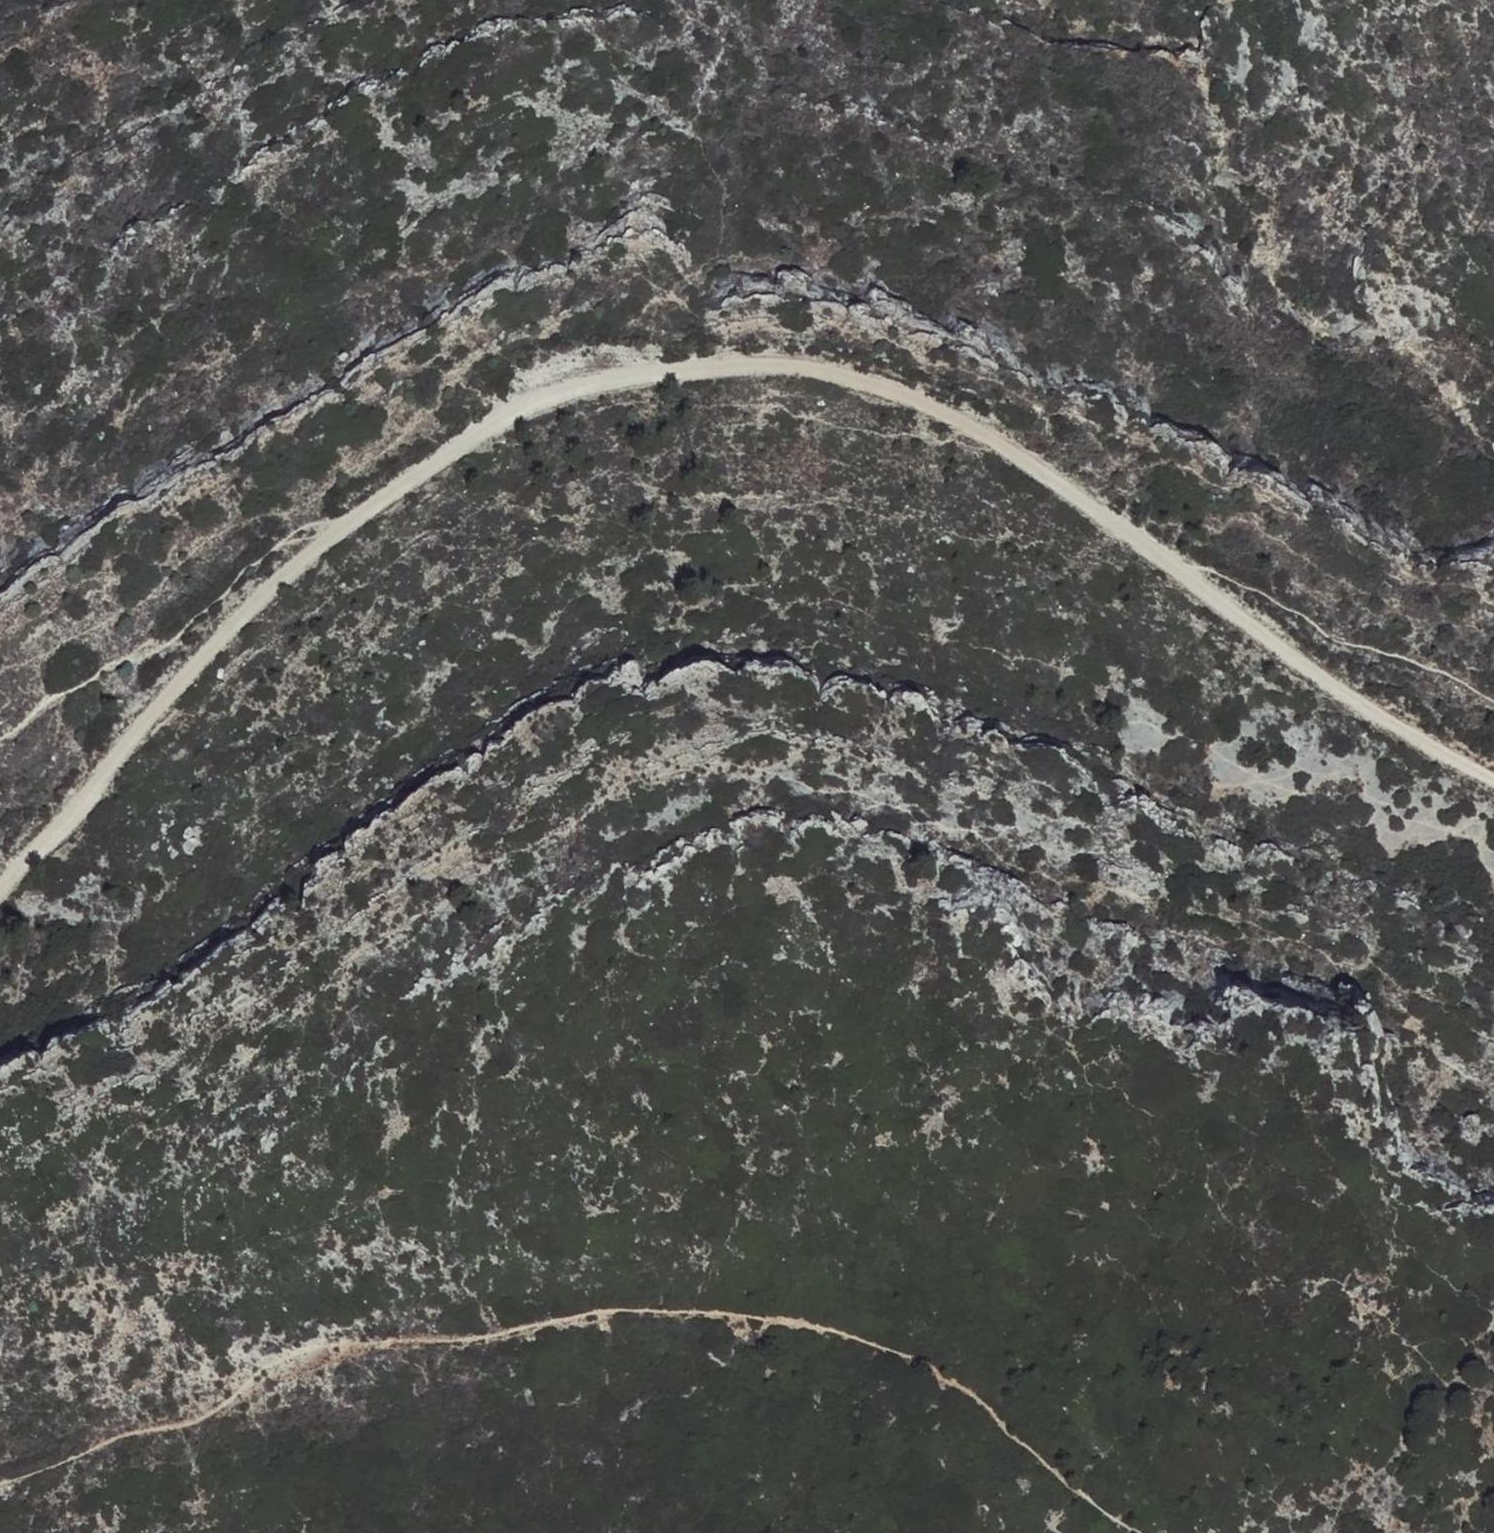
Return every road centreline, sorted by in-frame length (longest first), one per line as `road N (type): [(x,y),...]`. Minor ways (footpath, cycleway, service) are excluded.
road 1 (track): [(0,902),(243,615),(382,503),(635,362),(841,382),(1051,454),(1276,641),(1493,776)]

